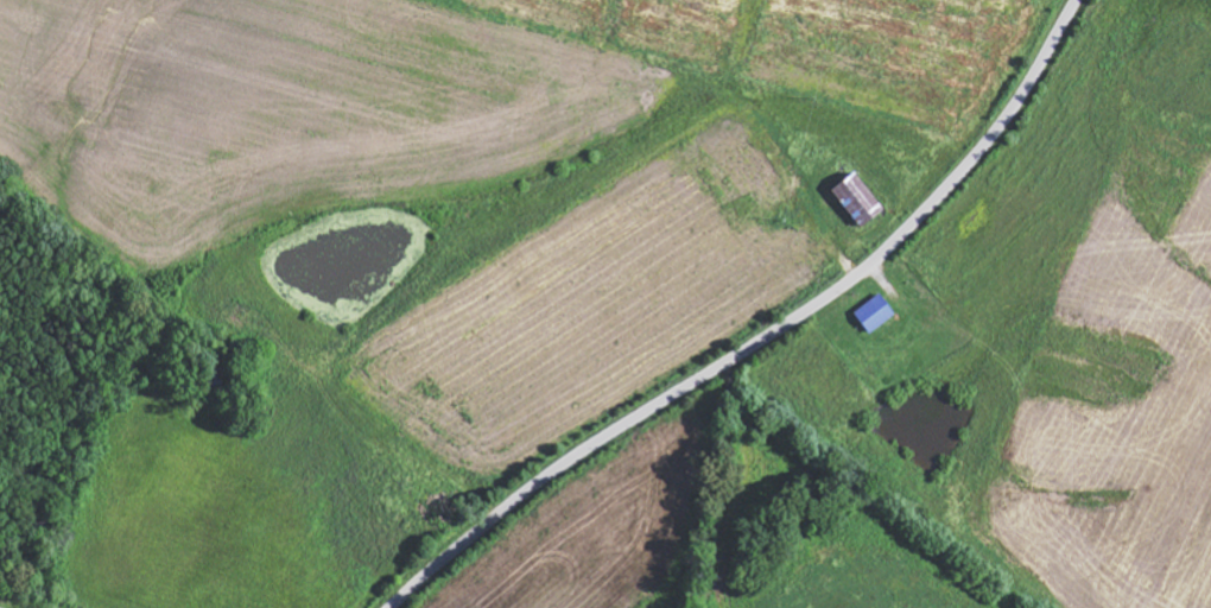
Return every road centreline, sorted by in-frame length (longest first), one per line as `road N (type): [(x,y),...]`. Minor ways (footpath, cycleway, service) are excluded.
road 1 (residential): [(392,607),(554,473),(857,277),(996,132),(1076,0)]

